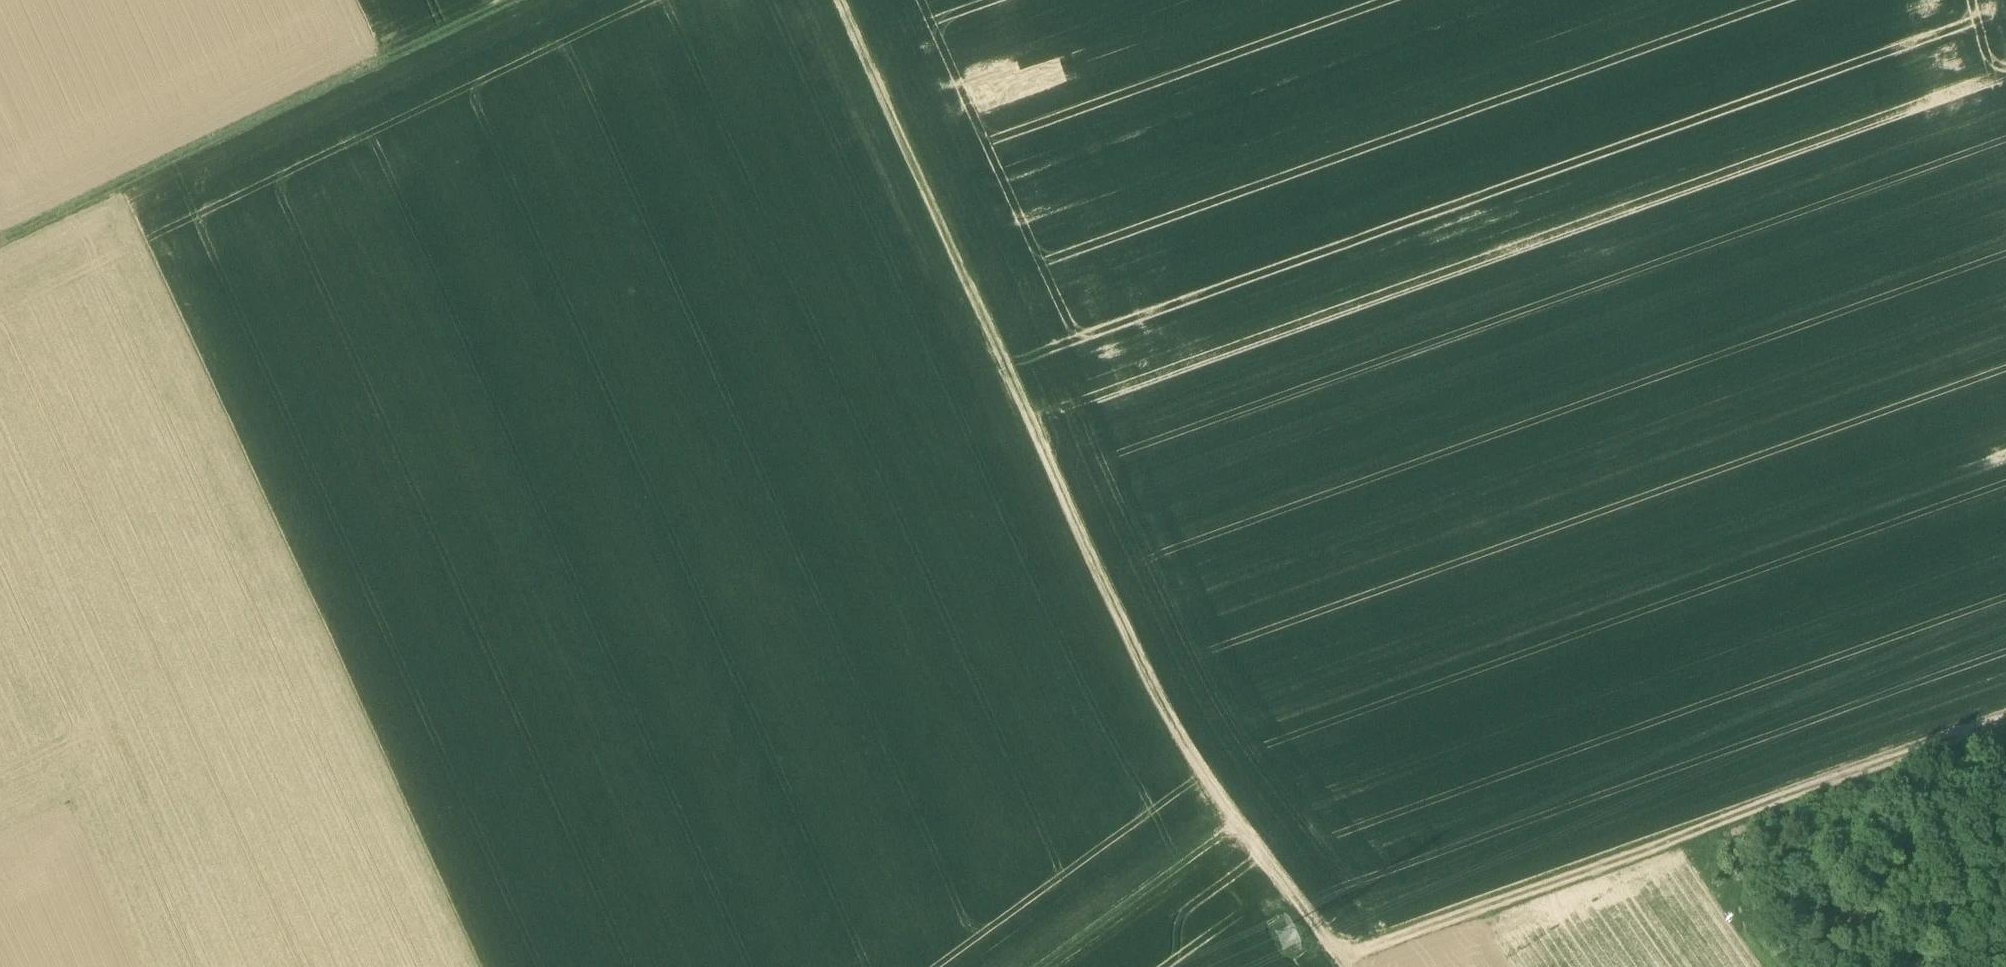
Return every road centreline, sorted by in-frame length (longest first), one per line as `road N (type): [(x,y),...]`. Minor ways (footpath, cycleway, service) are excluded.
road 1 (track): [(837,0),(1160,709),(1343,966)]
road 2 (track): [(1338,960),(2005,723)]
road 3 (track): [(1242,828),(1047,966)]

